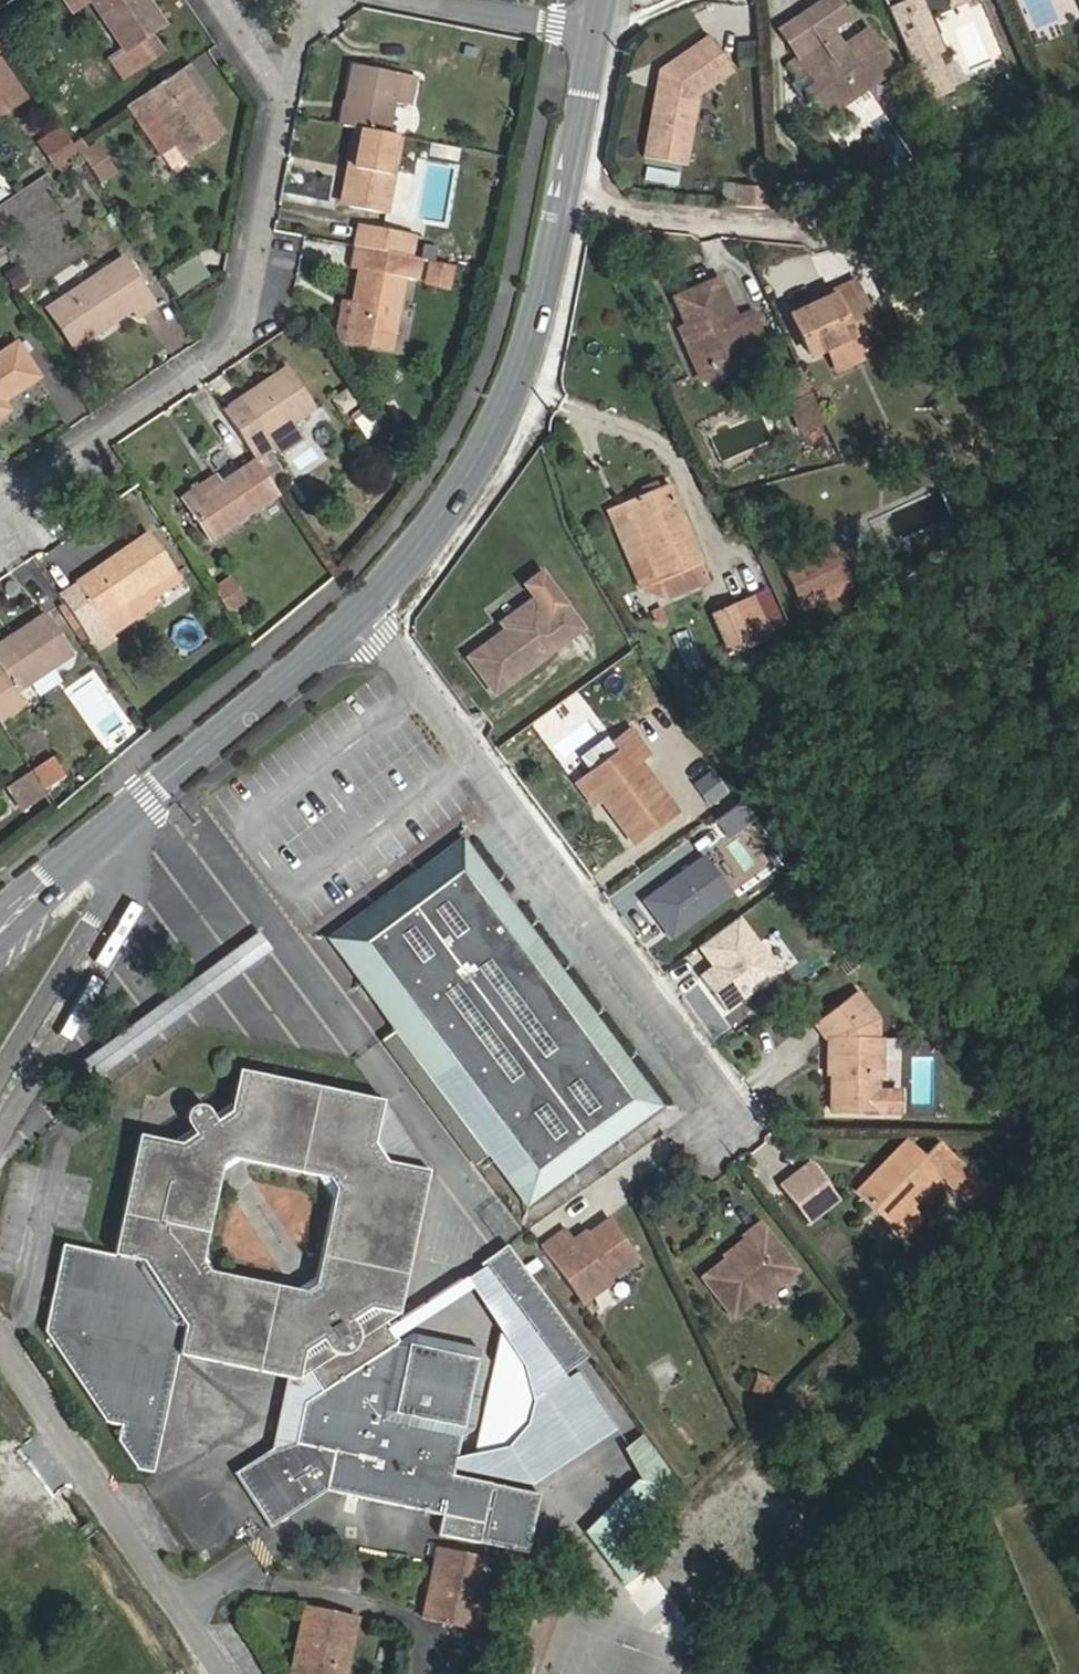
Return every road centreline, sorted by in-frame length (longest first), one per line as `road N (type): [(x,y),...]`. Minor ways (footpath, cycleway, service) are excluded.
road 1 (residential): [(369,612),(749,1118)]
road 2 (residential): [(278,91),(251,319),(0,494)]
road 3 (secondary): [(369,612),(0,915)]
road 4 (secondary): [(561,209),(517,381),(442,515),(369,612)]
road 5 (residential): [(0,1349),(221,1673)]
road 6 (residential): [(561,209),(783,232)]
road 7 (secondary): [(587,33),(561,209)]
road 8 (residential): [(587,33),(421,0)]

